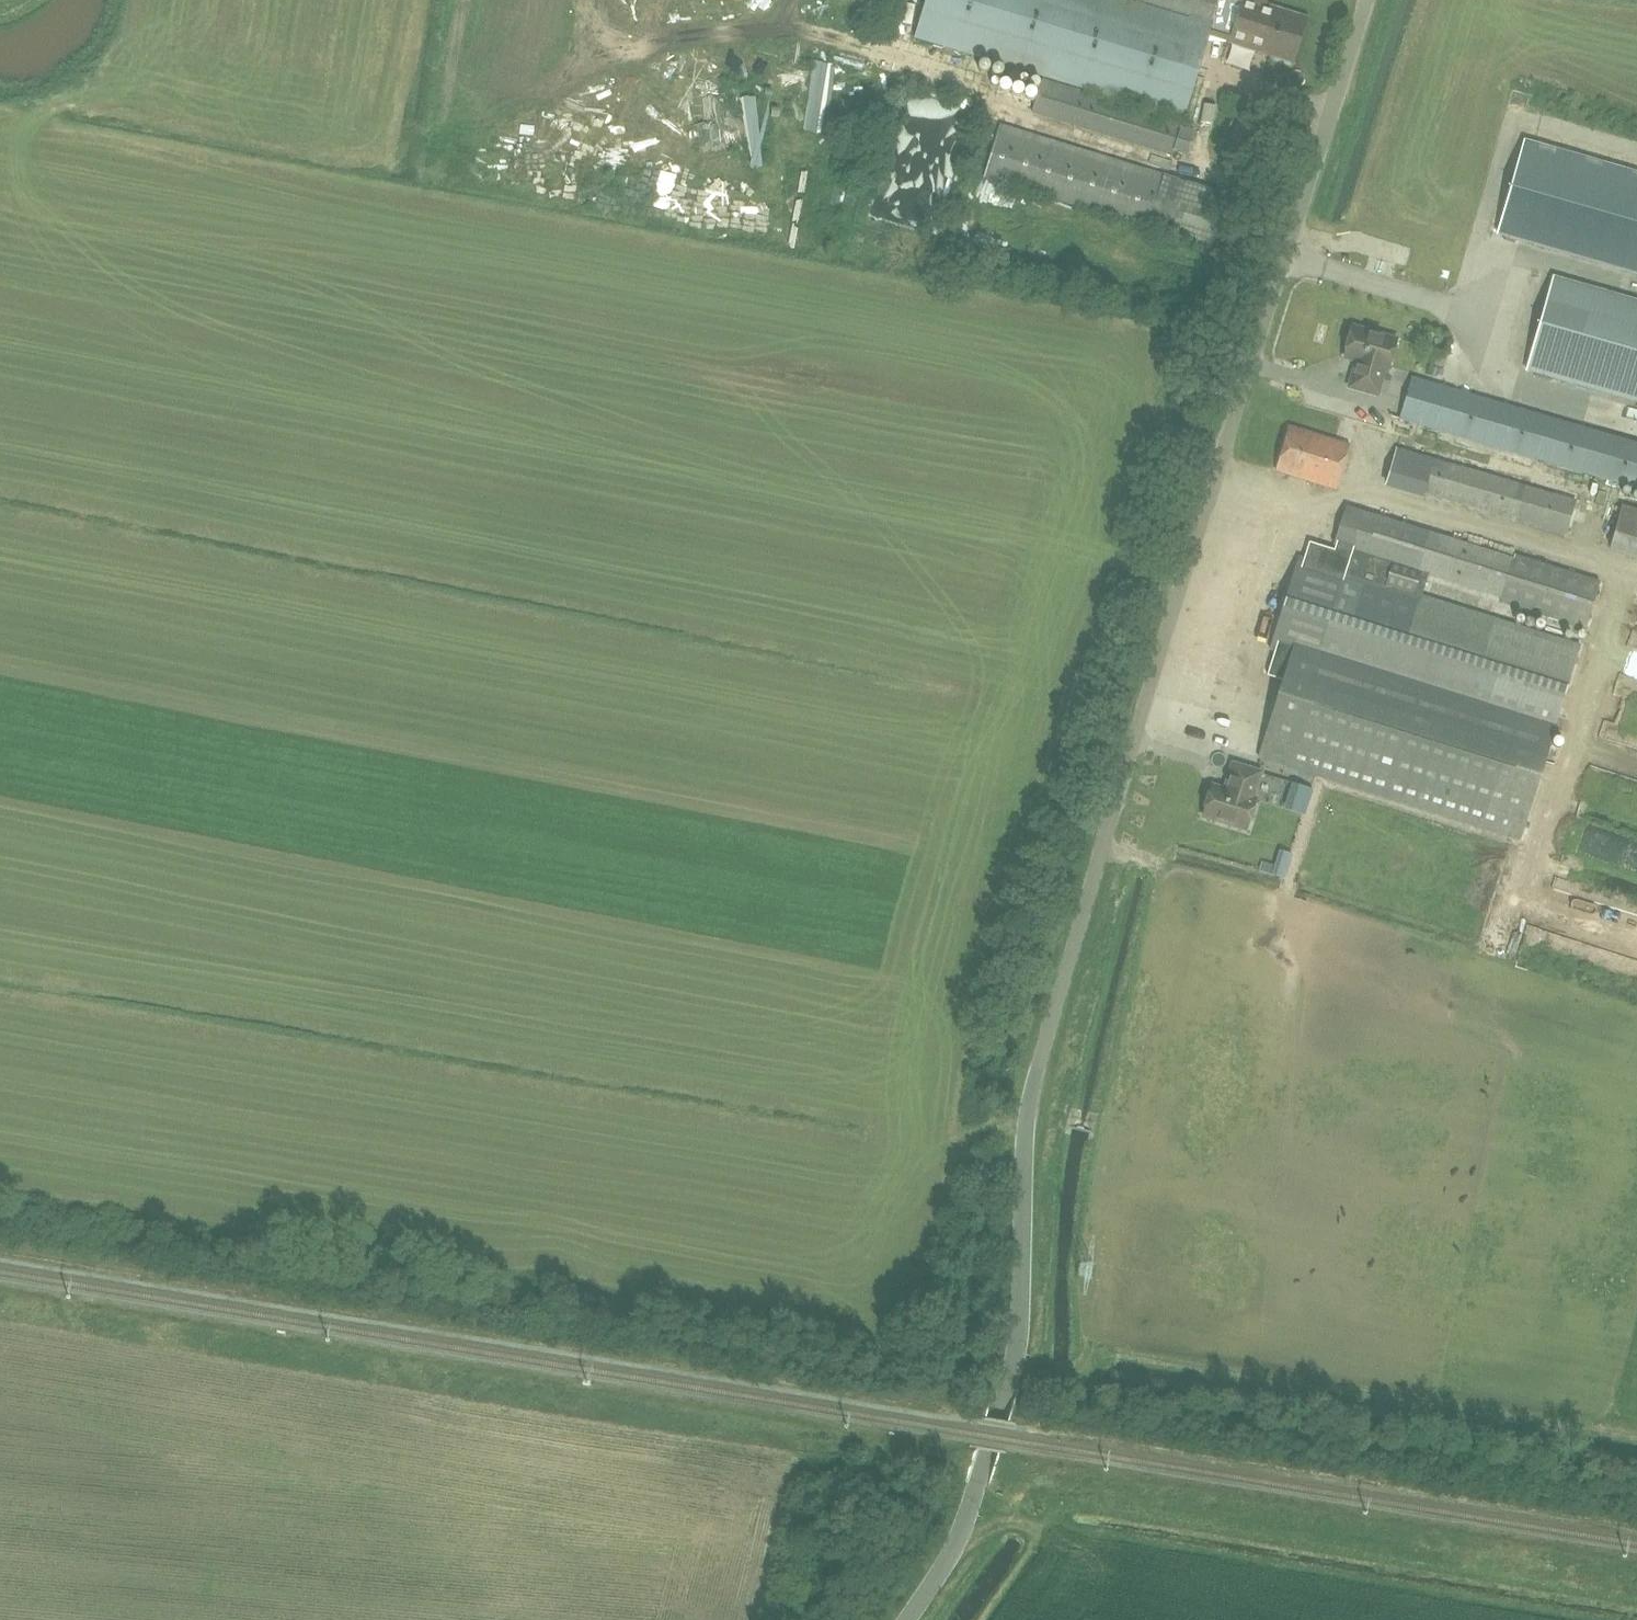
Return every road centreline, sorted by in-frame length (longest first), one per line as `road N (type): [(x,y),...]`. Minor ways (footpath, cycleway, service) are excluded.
road 1 (unclassified): [(908,1619),(966,1519),(1007,1385),(1020,1323),(1027,1123),(1042,1060),(1366,0)]

